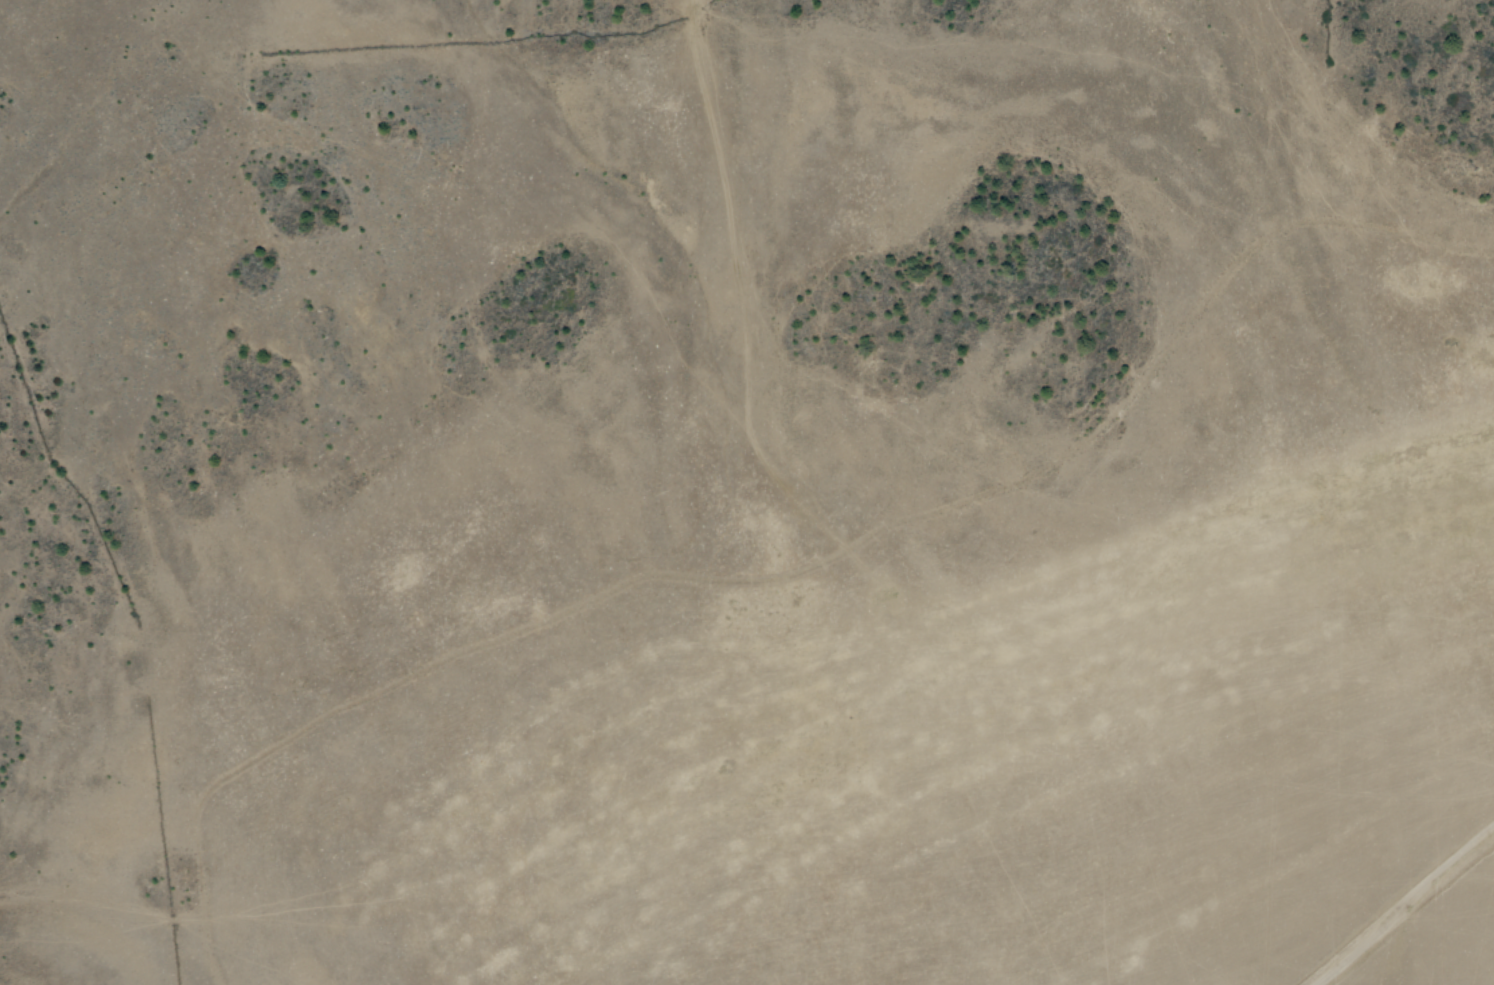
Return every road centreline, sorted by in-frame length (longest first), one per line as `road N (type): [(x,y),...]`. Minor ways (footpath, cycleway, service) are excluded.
road 1 (track): [(1303,984),(1493,825)]

